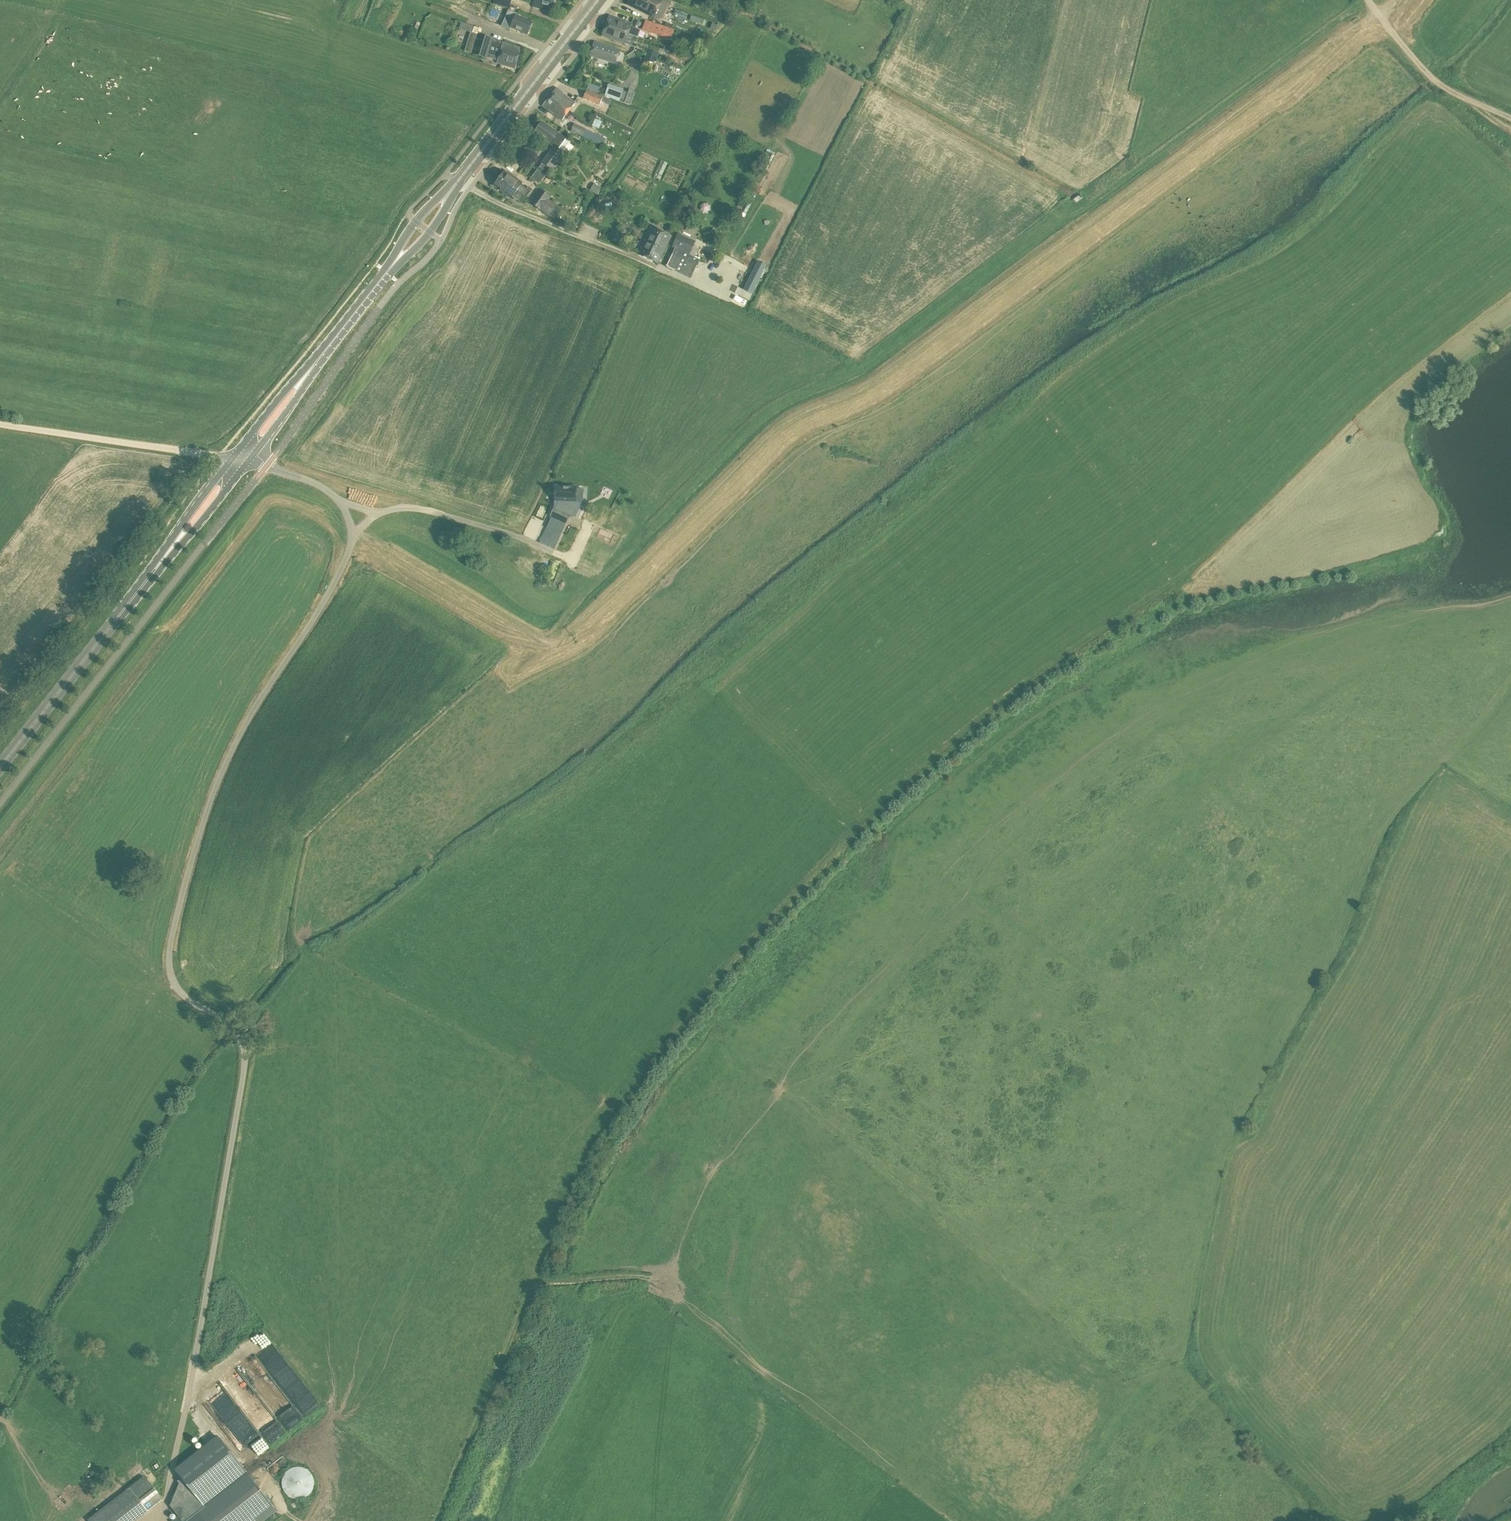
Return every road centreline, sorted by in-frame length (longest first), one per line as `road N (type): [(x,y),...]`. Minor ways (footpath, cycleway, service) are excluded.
road 1 (track): [(1377,13),(882,381),(793,421),(564,637),(545,639),(354,534)]
road 2 (track): [(1510,862),(1390,1034),(1268,1239),(1232,1378),(1131,1468),(1105,1520)]
road 3 (track): [(957,1520),(750,1362),(680,1296),(652,1353)]
road 4 (track): [(680,1296),(646,1276),(533,1286),(436,1520)]
road 5 (primary): [(0,767),(171,548)]
road 6 (track): [(217,458),(0,423)]
road 7 (primary): [(469,167),(596,0)]
road 8 (track): [(302,1520),(287,1513),(188,1396)]
road 9 (track): [(1510,119),(1432,81),(1386,24)]
road 10 (primary): [(381,279),(430,231),(469,167)]
road 11 (primary): [(469,167),(416,221),(381,279)]
road 12 (primary): [(321,357),(230,461)]
road 13 (primary): [(248,460),(321,357)]

